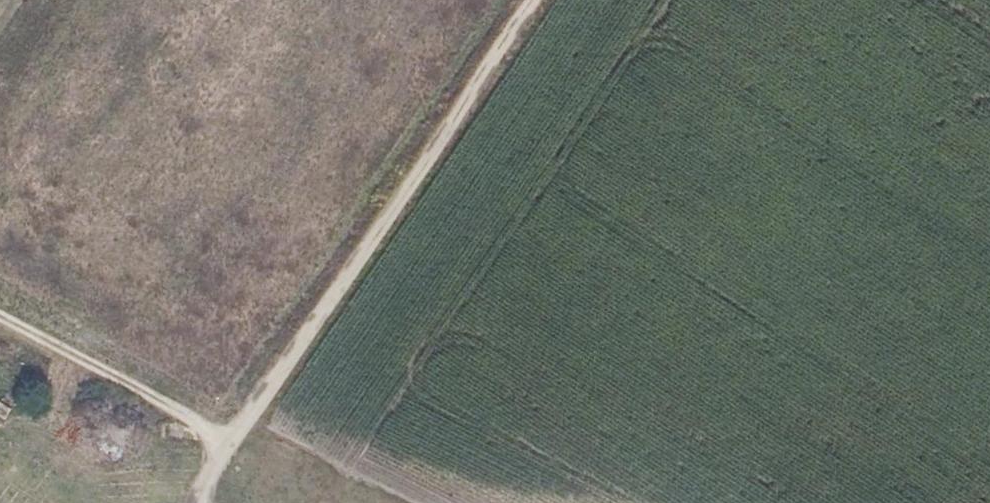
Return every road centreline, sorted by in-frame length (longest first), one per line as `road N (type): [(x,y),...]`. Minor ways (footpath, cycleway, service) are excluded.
road 1 (track): [(196,502),(533,0)]
road 2 (track): [(228,449),(0,320)]

